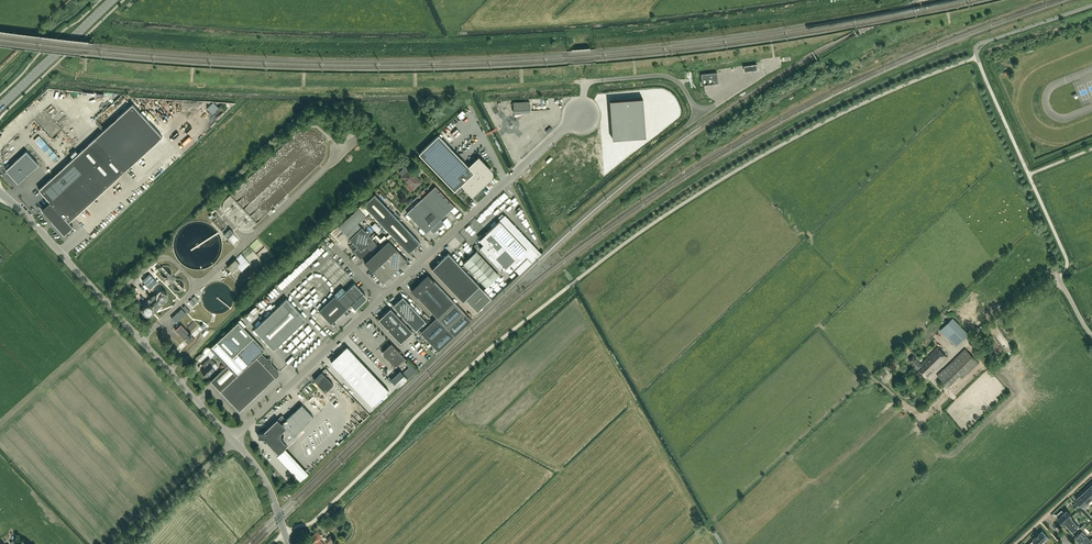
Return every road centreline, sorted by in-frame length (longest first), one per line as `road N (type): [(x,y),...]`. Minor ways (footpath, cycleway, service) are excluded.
road 1 (track): [(576,82),(351,93),(75,75),(48,62)]
road 2 (tertiary): [(233,439),(0,193)]
road 3 (unclassified): [(382,299),(581,117)]
road 4 (unclassified): [(233,439),(382,299)]
road 5 (track): [(560,224),(684,128)]
road 6 (secondary): [(0,107),(113,0)]
road 7 (residential): [(122,543),(233,439)]

